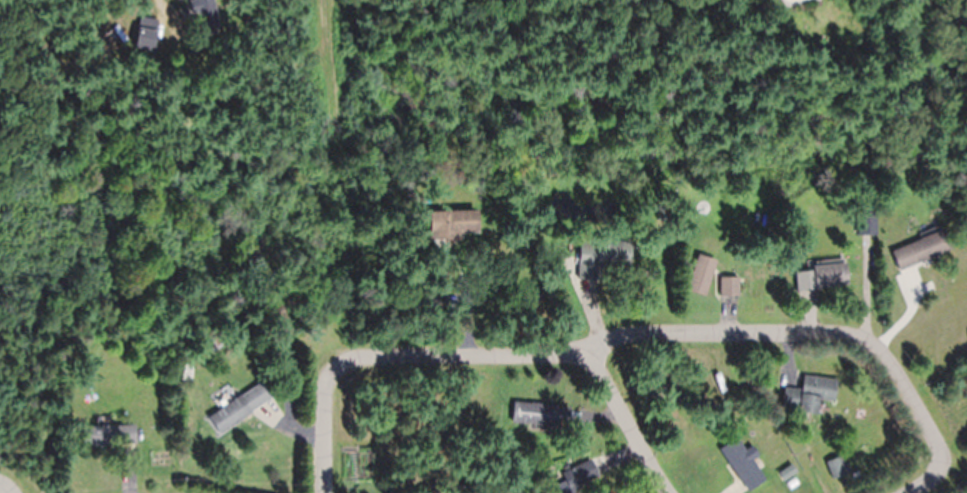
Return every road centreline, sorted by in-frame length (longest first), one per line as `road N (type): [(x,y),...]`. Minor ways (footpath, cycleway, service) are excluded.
road 1 (residential): [(353,356),(592,354),(627,335),(846,332),(869,338),(883,357),(941,467)]
road 2 (residential): [(668,492),(592,354)]
road 3 (residential): [(322,492),(325,384),(353,356)]
road 4 (residential): [(314,0),(314,32),(342,128)]

